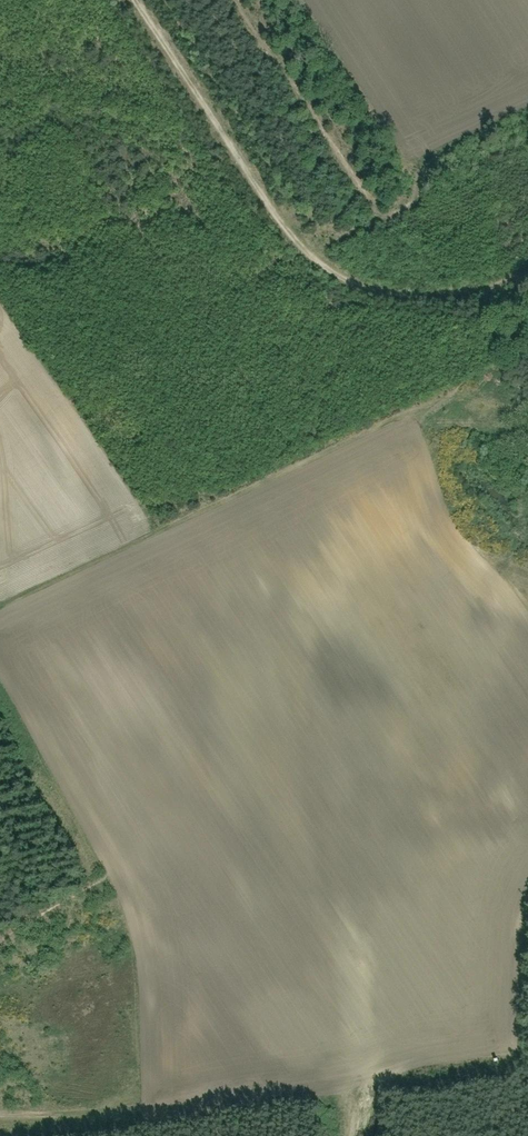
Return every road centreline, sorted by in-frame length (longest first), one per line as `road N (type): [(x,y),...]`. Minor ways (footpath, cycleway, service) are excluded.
road 1 (track): [(527,563),(486,559),(407,415),(0,614)]
road 2 (track): [(527,276),(474,296),(375,291),(305,246),(137,0)]
road 3 (track): [(346,1135),(347,1083),(191,1104),(133,1101),(91,1117),(0,1113)]
road 4 (track): [(347,1083),(367,1084),(371,1001),(356,922),(527,812)]

